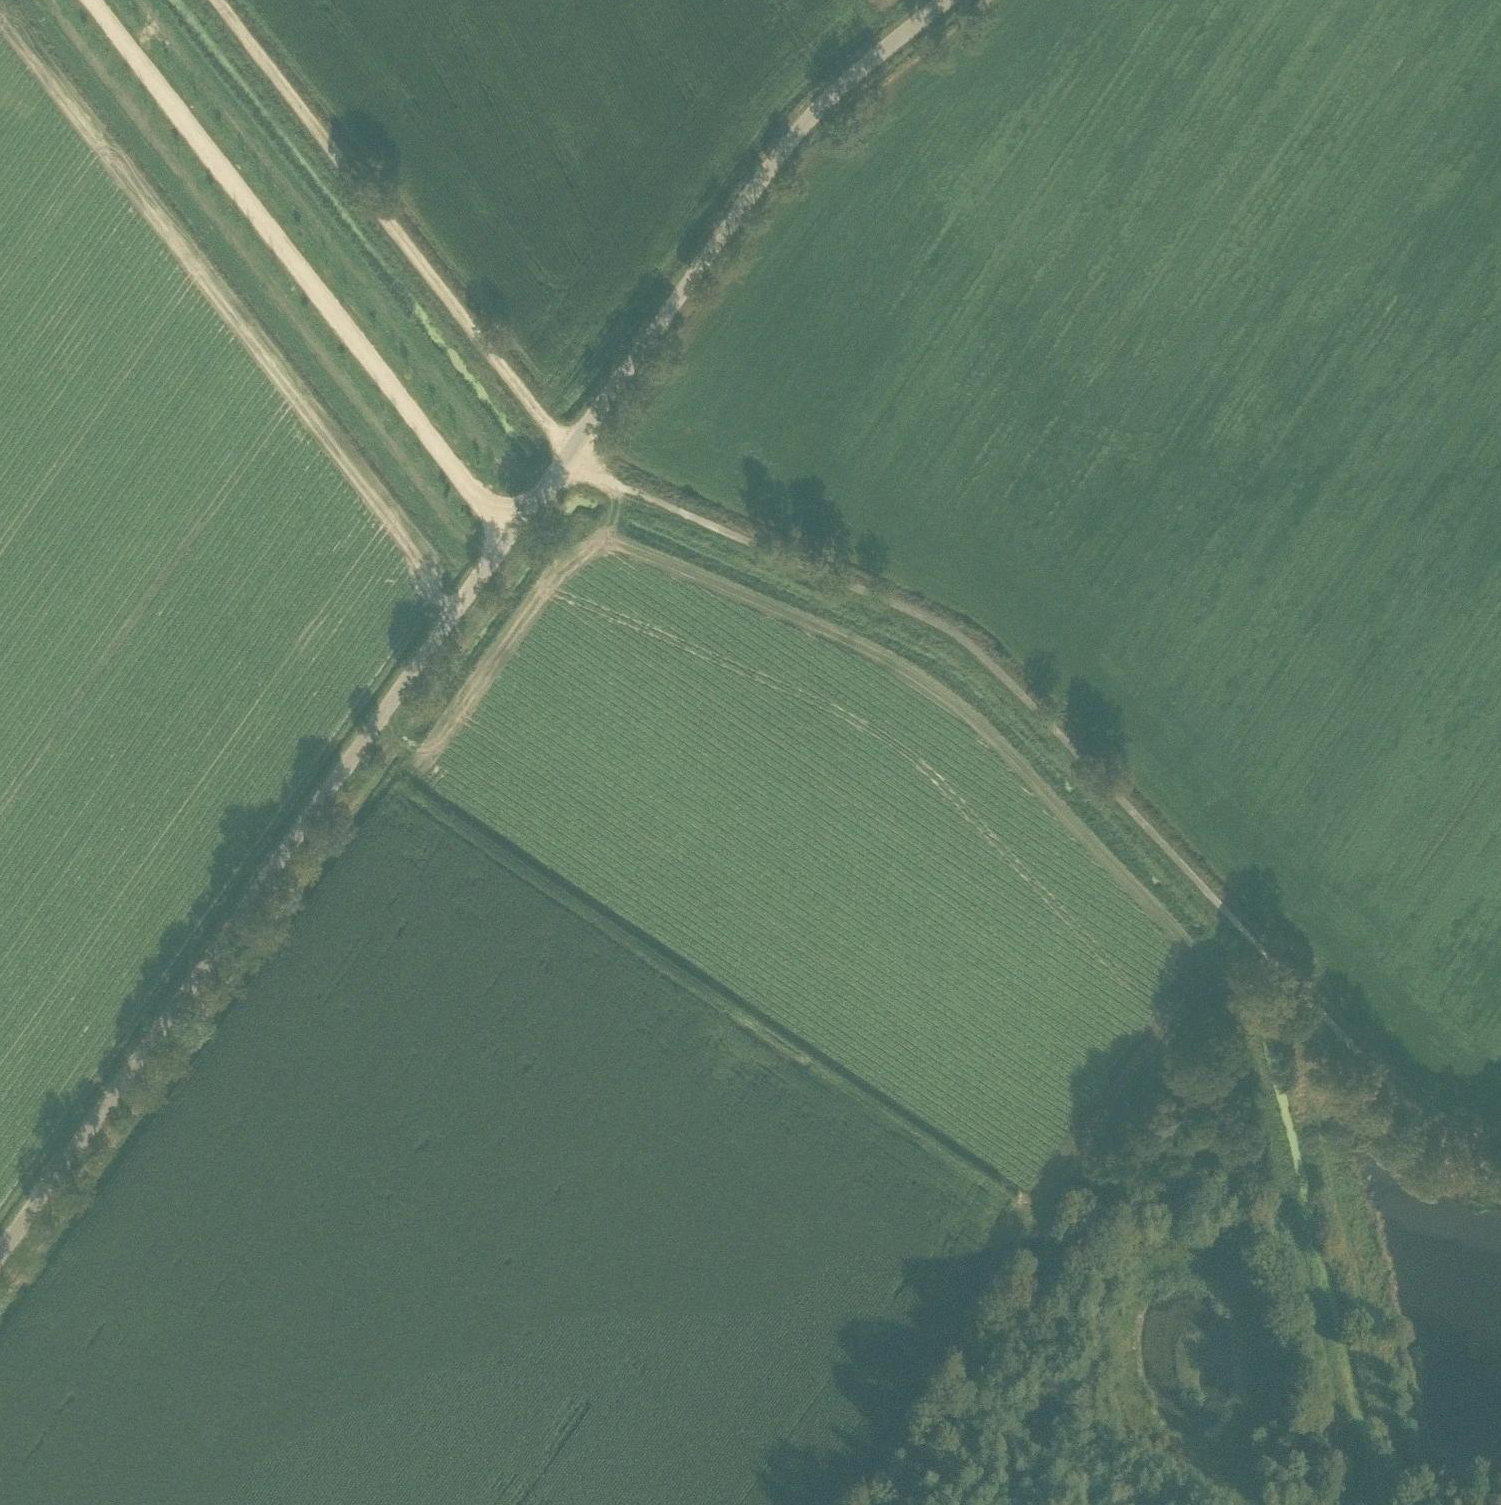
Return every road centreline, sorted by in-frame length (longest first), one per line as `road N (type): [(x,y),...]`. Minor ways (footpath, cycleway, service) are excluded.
road 1 (unclassified): [(0,1250),(572,456),(805,115),(938,0)]
road 2 (track): [(1255,940),(1008,678),(936,623),(572,456)]
road 3 (track): [(1255,940),(853,1504)]
road 4 (track): [(208,0),(572,456)]
road 5 (track): [(1229,978),(1370,1504)]
road 6 (track): [(1500,1140),(1463,1140),(1419,1117),(1255,940)]

